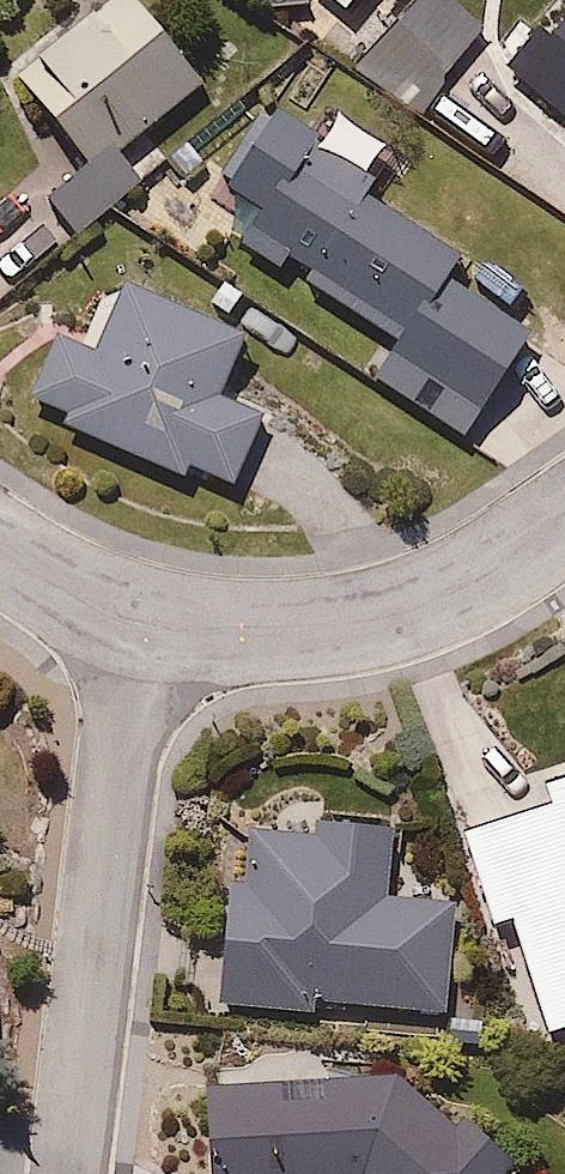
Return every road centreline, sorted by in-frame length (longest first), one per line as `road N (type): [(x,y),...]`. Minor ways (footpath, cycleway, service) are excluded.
road 1 (residential): [(136,622),(73,1173)]
road 2 (residential): [(136,622),(191,631),(367,625),(460,594),(564,521)]
road 3 (residential): [(0,545),(88,604),(136,622)]

